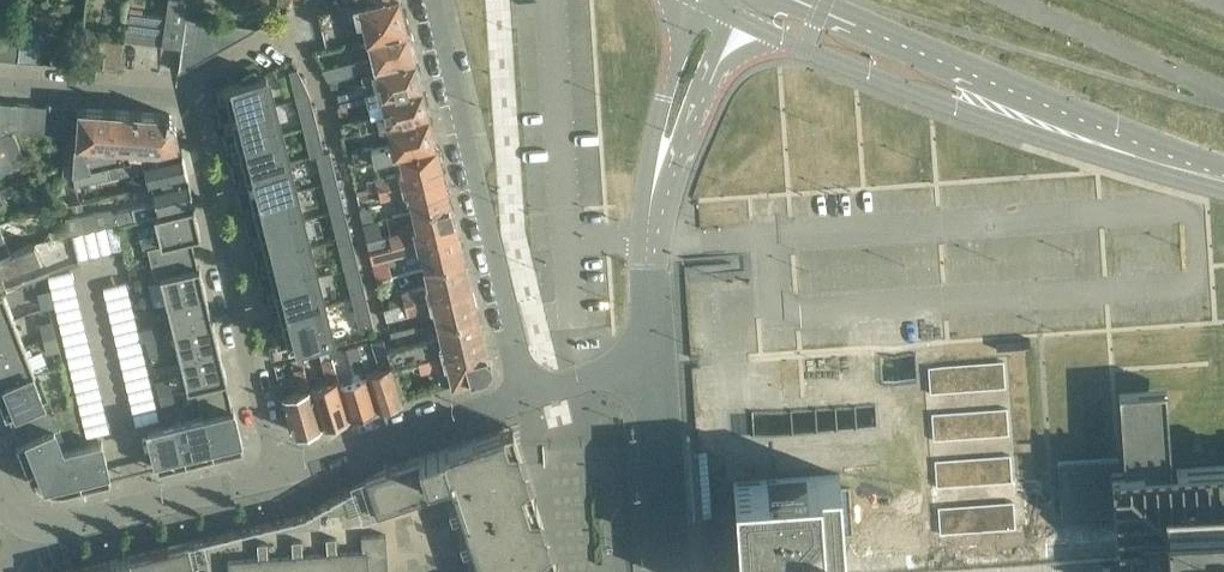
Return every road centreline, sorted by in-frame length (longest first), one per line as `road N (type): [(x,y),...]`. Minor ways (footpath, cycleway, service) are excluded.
road 1 (residential): [(383,329),(309,50),(286,34),(188,95)]
road 2 (residential): [(427,0),(528,394)]
road 3 (secondary): [(740,19),(960,108),(1122,150)]
road 4 (residential): [(275,475),(188,95)]
road 5 (secondary): [(1122,150),(819,0)]
road 6 (residential): [(16,543),(275,475)]
road 7 (residential): [(275,475),(528,394)]
road 8 (residential): [(693,0),(644,185),(649,239)]
road 9 (residential): [(649,239),(740,19)]
road 10 (residential): [(652,369),(667,571)]
road 11 (residential): [(188,95),(0,83)]
road 12 (residential): [(649,239),(652,369)]
road 13 (residential): [(528,394),(652,369)]

